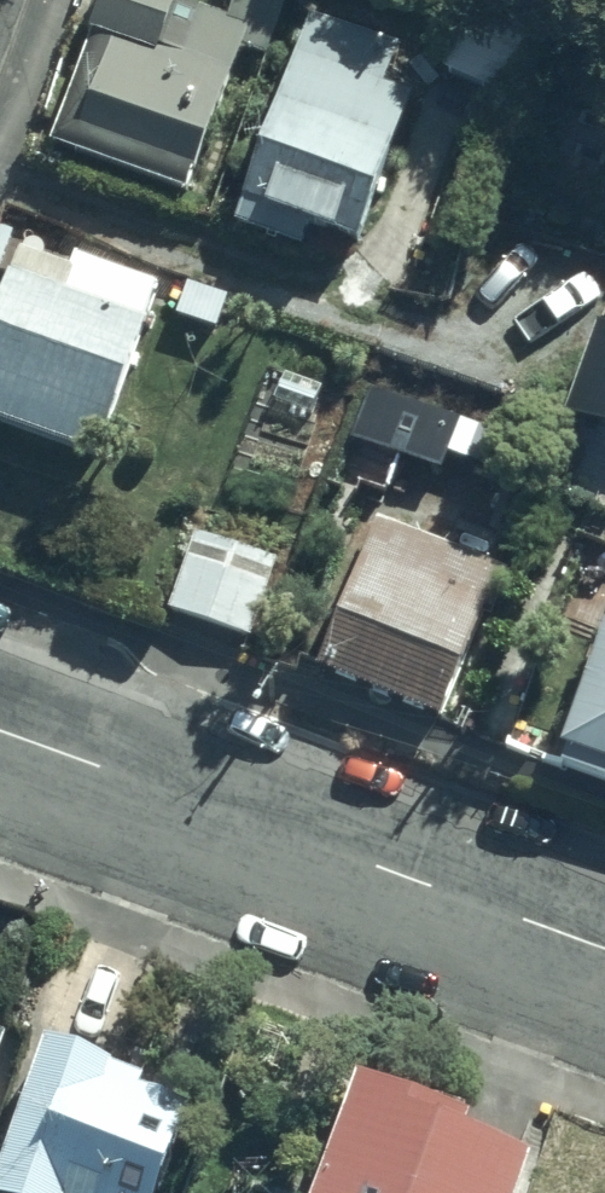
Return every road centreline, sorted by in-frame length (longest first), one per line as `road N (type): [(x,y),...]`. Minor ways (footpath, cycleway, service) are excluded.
road 1 (residential): [(0,731),(604,947)]

